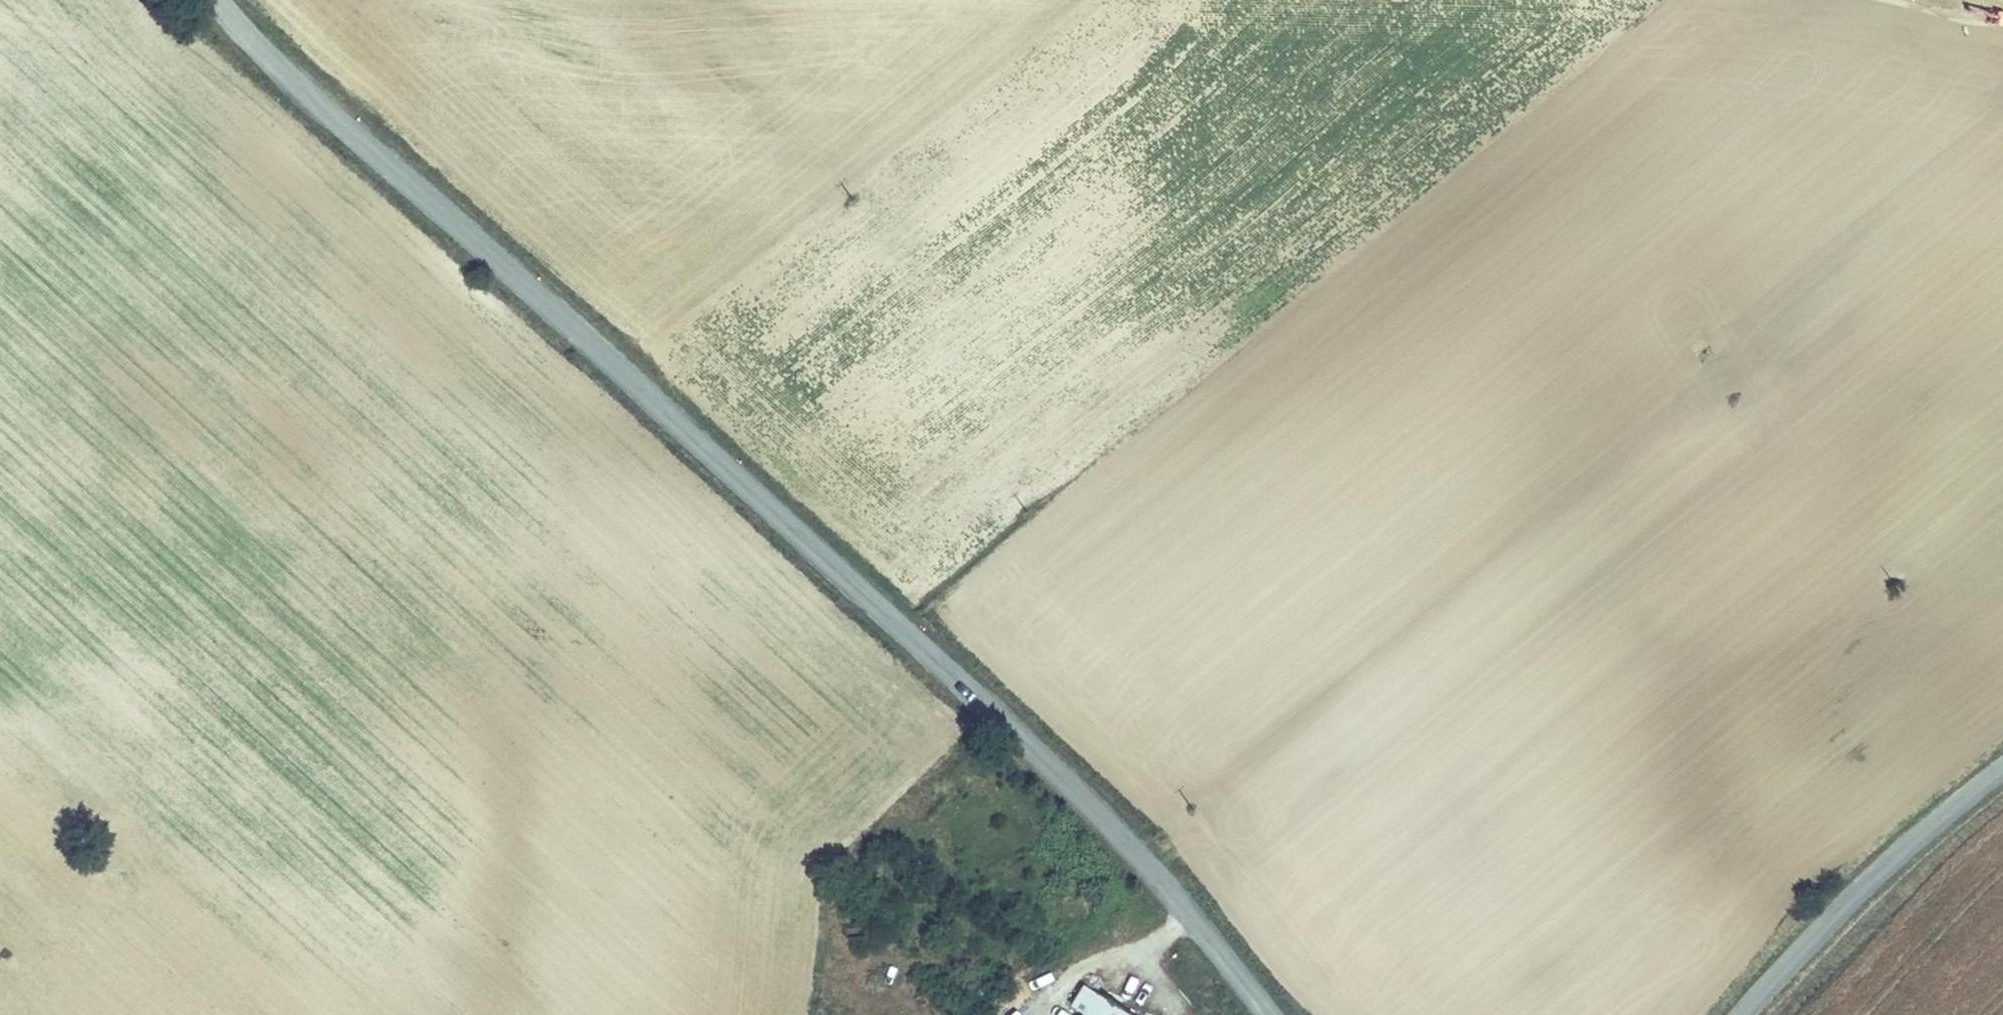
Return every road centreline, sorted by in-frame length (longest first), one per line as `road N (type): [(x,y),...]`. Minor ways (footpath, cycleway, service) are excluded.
road 1 (tertiary): [(1268,1014),(1142,858),(1023,739),(252,42),(218,0)]
road 2 (unclassified): [(1737,1014),(1930,824),(2002,768)]

